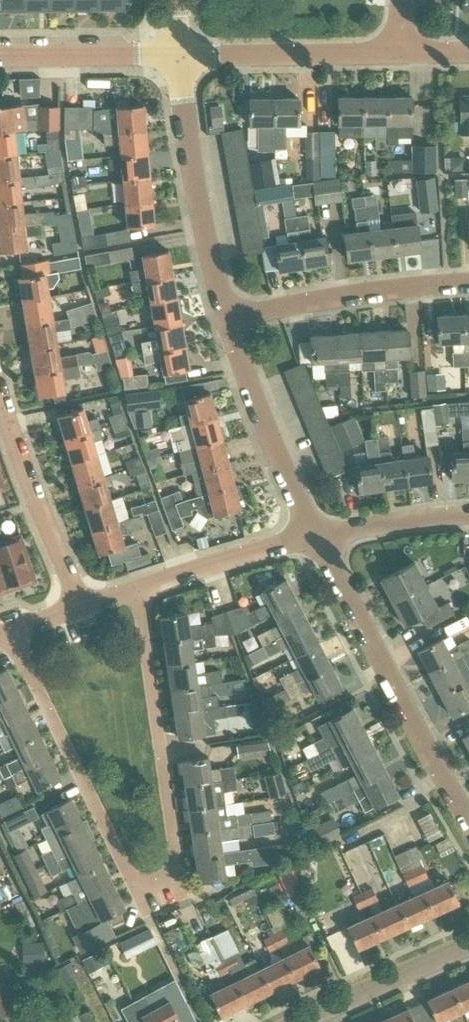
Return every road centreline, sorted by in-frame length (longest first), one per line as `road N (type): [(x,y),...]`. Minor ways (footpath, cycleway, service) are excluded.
road 1 (residential): [(4,631),(120,857),(132,876),(159,883),(174,862),(173,841),(139,589)]
road 2 (residential): [(468,823),(318,538)]
road 3 (residential): [(234,317),(196,182),(178,57)]
road 4 (residential): [(234,317),(393,285),(468,279)]
road 5 (residential): [(318,538),(271,433),(234,317)]
road 6 (residential): [(178,57),(397,52)]
road 7 (residential): [(81,608),(0,414)]
road 8 (residential): [(139,589),(318,538)]
road 9 (residential): [(306,1021),(468,946)]
road 10 (residential): [(0,59),(178,57)]
road 11 (residential): [(318,538),(468,515)]

